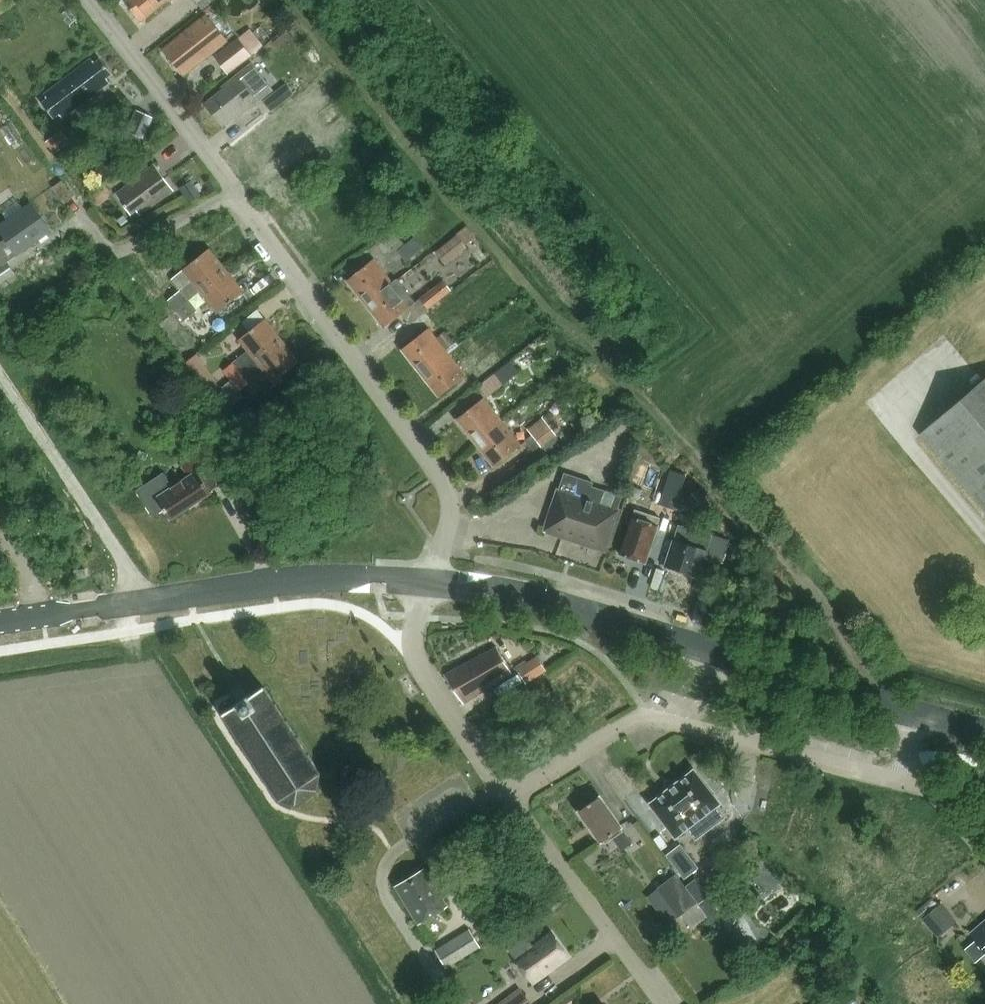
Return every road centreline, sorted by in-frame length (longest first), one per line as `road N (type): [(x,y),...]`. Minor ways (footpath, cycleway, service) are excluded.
road 1 (residential): [(430,583),(452,520),(446,485),(88,0)]
road 2 (secondary): [(917,716),(566,605),(430,583)]
road 3 (secondary): [(430,583),(347,575),(137,604)]
road 4 (unclassified): [(137,604),(133,573),(0,373)]
road 5 (unclassified): [(910,781),(650,715)]
road 6 (residential): [(662,1003),(513,796)]
road 7 (unclassified): [(507,788),(421,669),(416,632),(430,583)]
road 8 (unclassified): [(385,894),(384,879),(399,857),(507,788)]
road 9 (residential): [(513,796),(650,715)]
road 10 (secondary): [(137,604),(0,623)]
road 11 (residential): [(457,1003),(385,894)]

